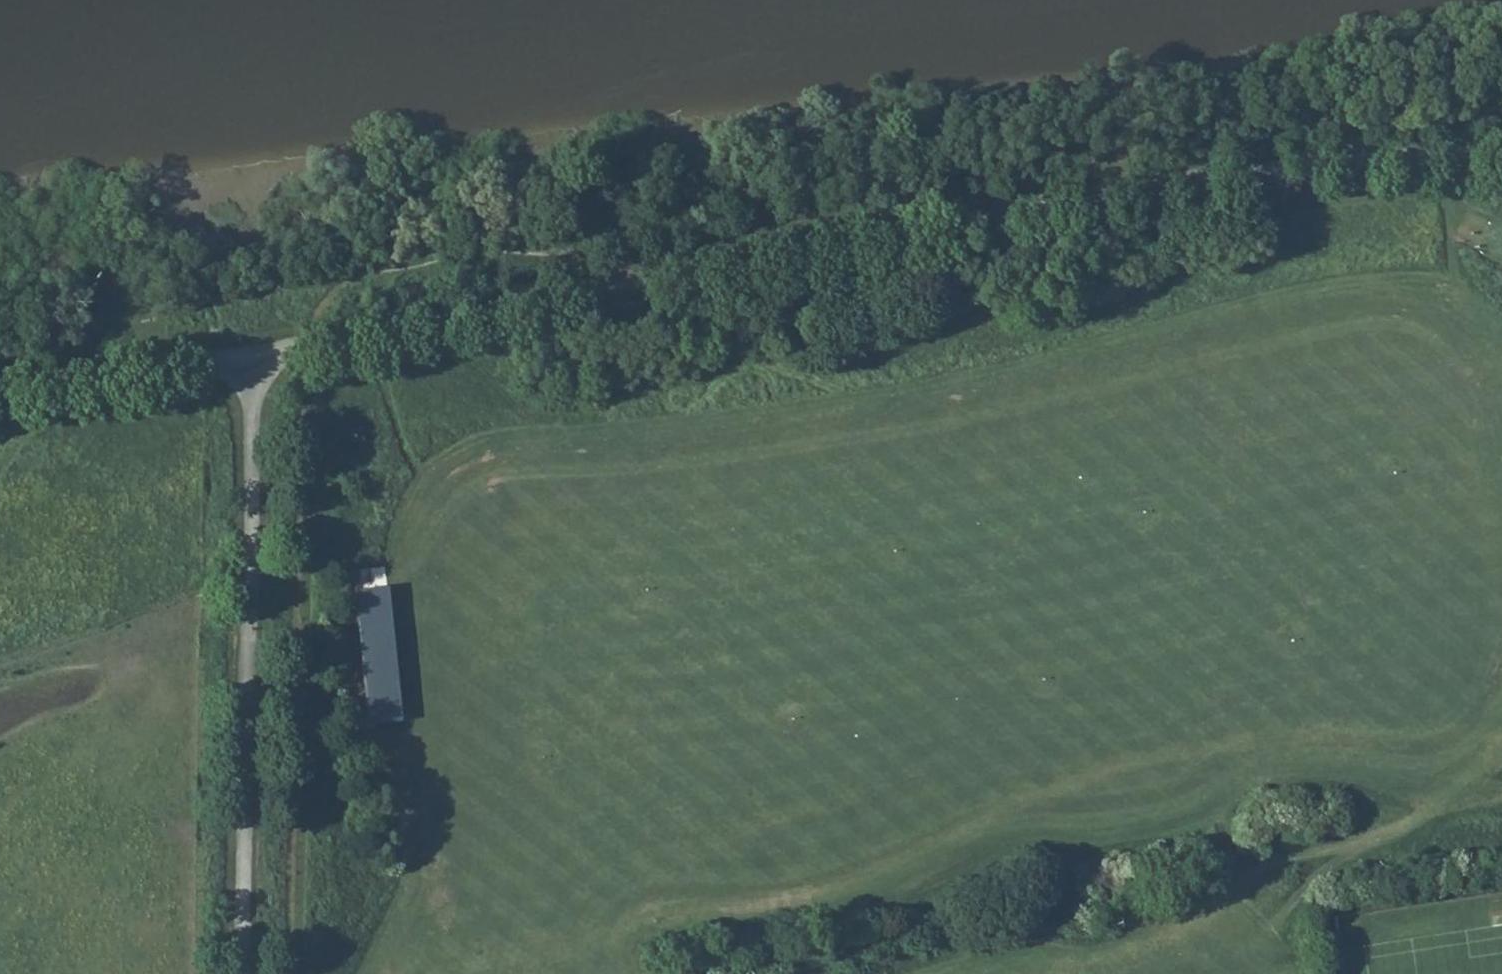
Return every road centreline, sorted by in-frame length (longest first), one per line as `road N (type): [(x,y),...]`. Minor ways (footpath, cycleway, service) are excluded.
road 1 (track): [(244,973),(247,359)]
road 2 (track): [(1501,808),(1377,838),(1196,921)]
road 3 (track): [(1398,164),(1420,209),(1484,238)]

